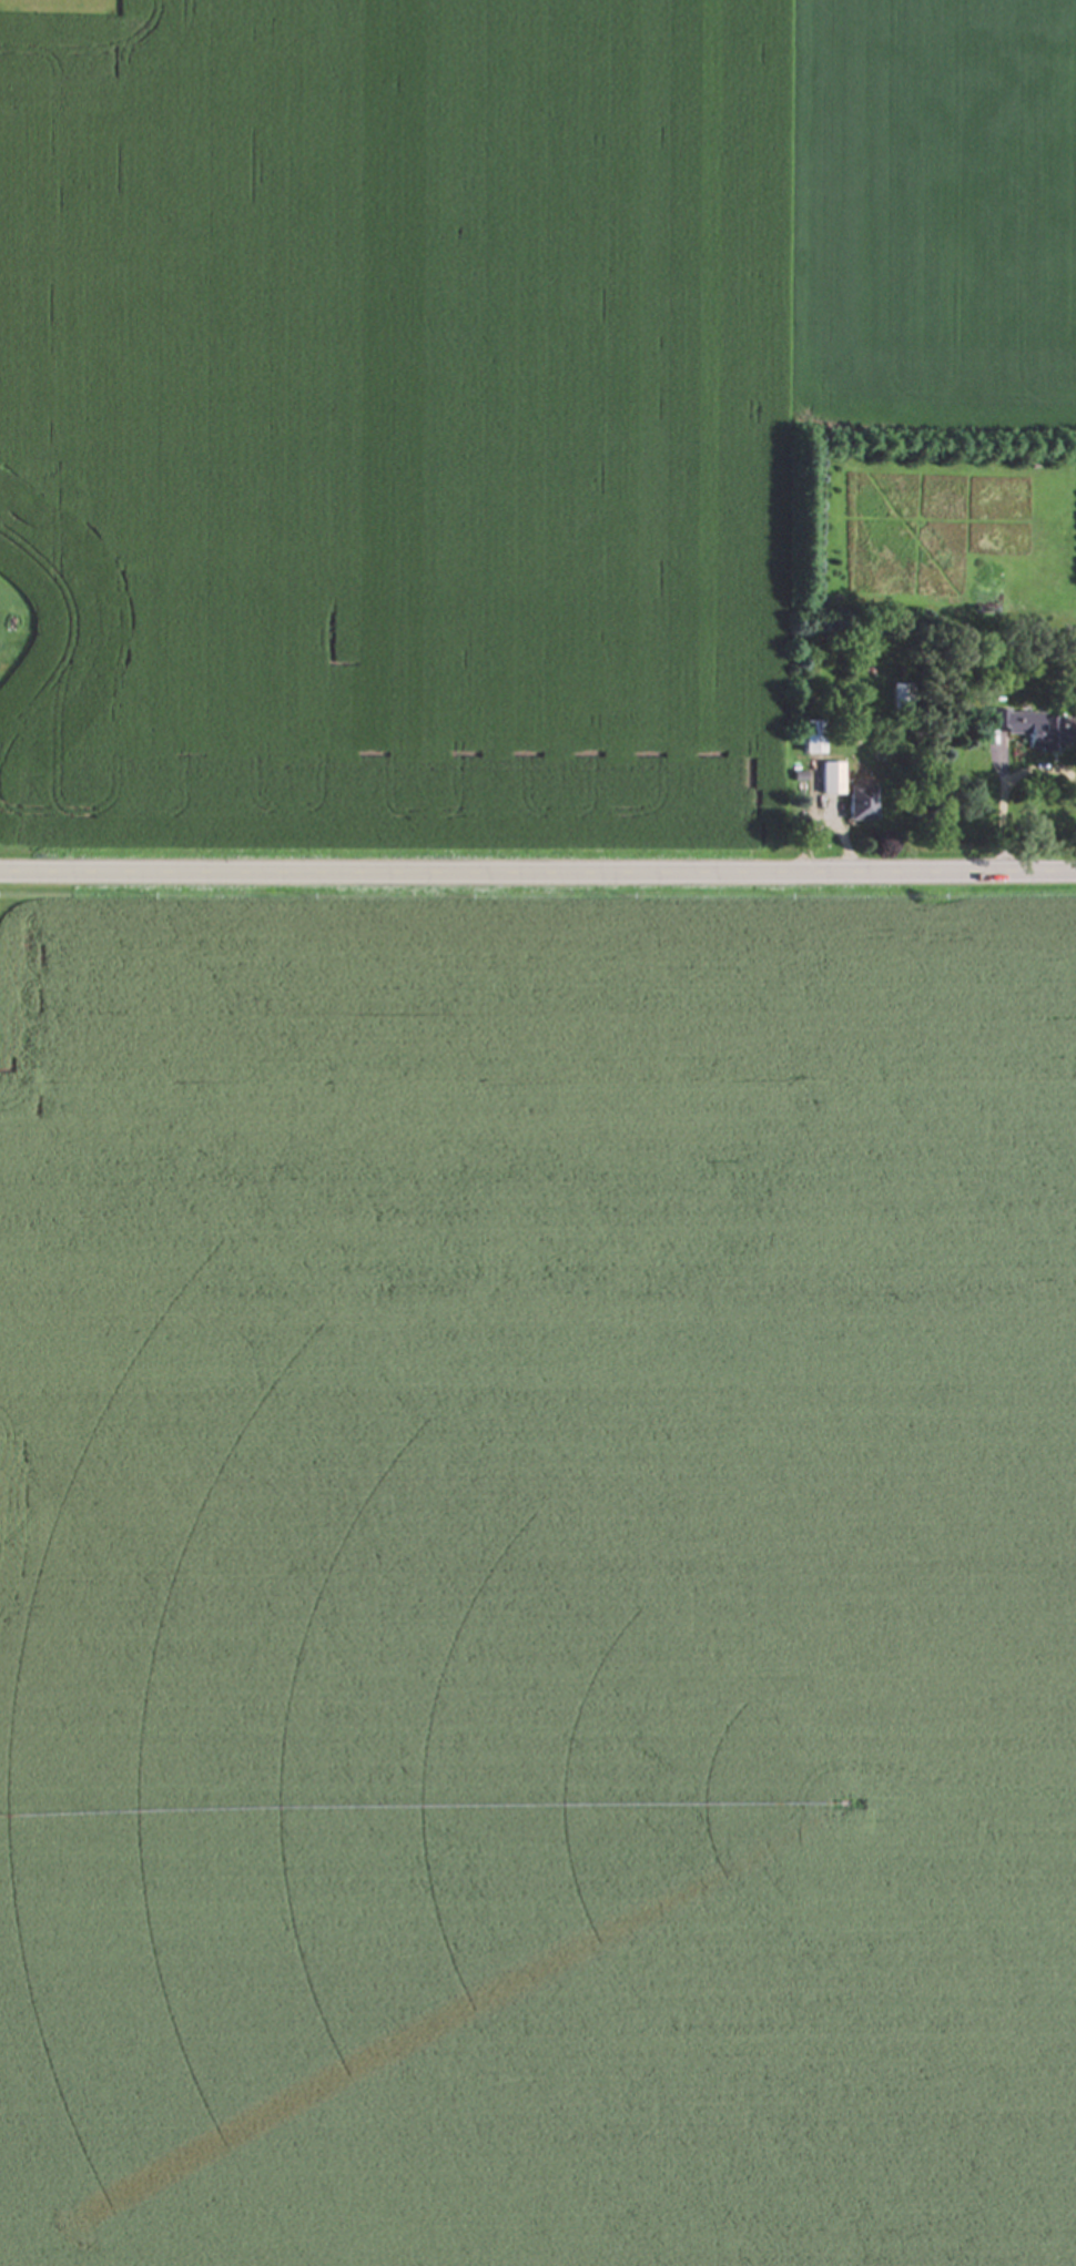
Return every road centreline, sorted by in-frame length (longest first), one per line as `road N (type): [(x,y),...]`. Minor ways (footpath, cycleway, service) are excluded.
road 1 (primary): [(0,886),(1075,881)]

